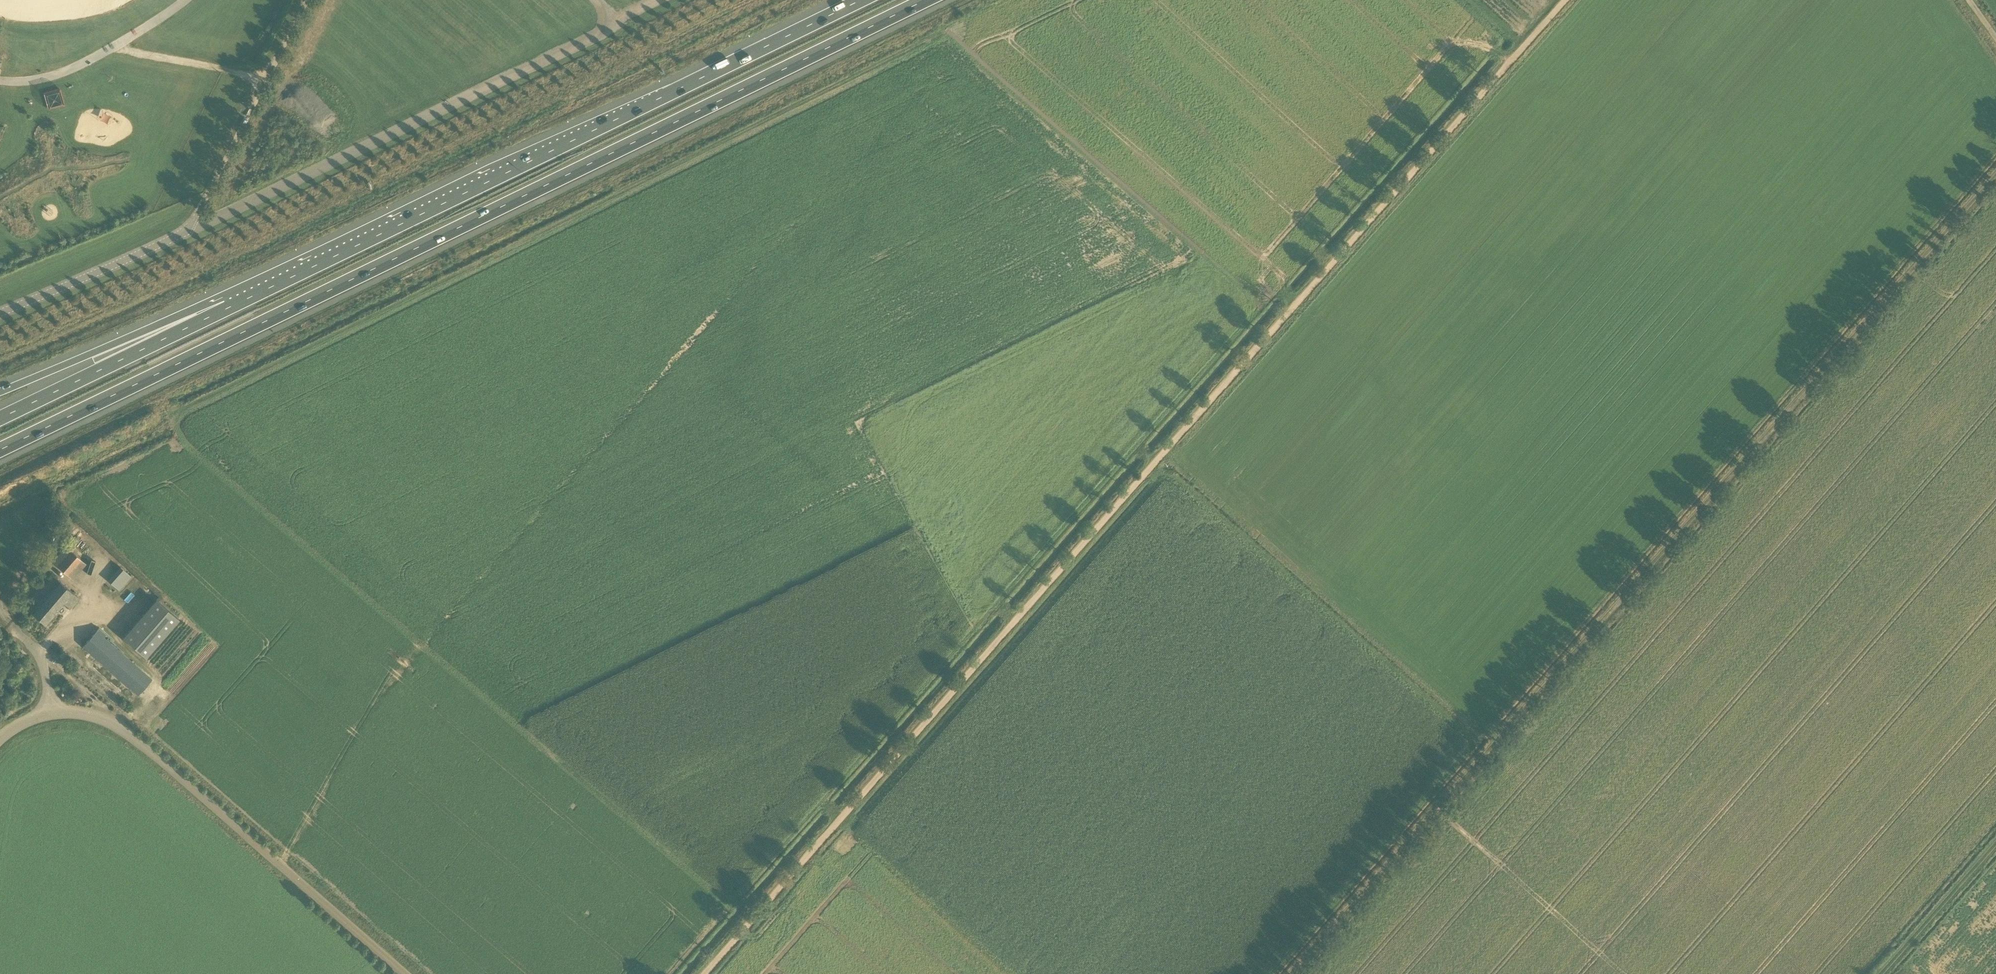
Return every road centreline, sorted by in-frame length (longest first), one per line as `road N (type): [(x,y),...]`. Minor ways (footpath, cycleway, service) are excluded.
road 1 (track): [(1564,0),(705,973)]
road 2 (track): [(1995,181),(1293,973)]
road 3 (motorway): [(0,450),(921,0)]
road 4 (motorway): [(860,0),(229,308)]
road 5 (unclassified): [(0,739),(51,712),(119,727),(400,973)]
road 6 (unclassified): [(612,22),(193,228)]
road 7 (unclassified): [(308,0),(193,228)]
road 8 (motorway): [(229,308),(0,418)]
road 9 (motorway): [(229,308),(124,339),(0,392)]
road 10 (unclassified): [(193,228),(0,312)]
road 11 (track): [(1995,845),(1880,973)]

